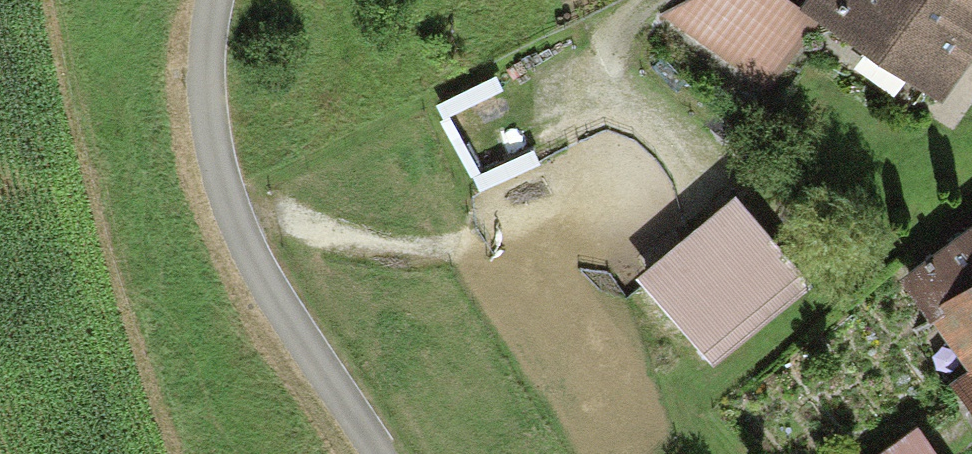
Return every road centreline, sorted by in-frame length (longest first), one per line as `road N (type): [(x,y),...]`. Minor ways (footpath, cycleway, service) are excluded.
road 1 (track): [(199,98),(224,217),(286,343),(365,453)]

